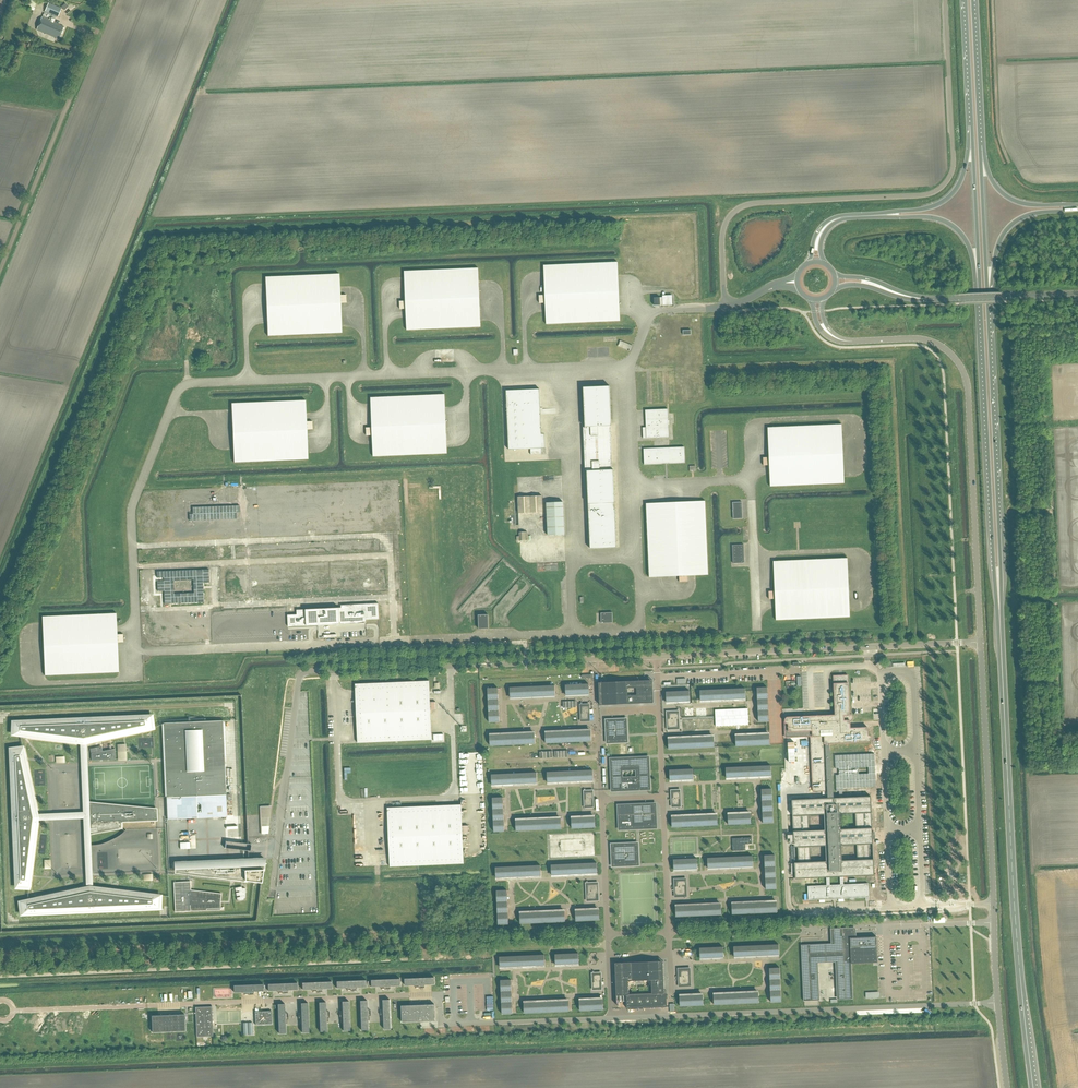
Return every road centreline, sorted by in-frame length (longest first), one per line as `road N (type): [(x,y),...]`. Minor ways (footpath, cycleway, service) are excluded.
road 1 (unclassified): [(272,889),(304,672),(981,642)]
road 2 (unclassified): [(724,307),(723,233),(743,206),(925,195),(948,181),(945,0)]
road 3 (unclassified): [(981,642),(968,392),(960,365),(927,340),(837,338),(822,324),(817,298)]
road 4 (unclassified): [(1007,1087),(981,642)]
road 5 (trunk): [(1033,1087),(1001,643)]
road 6 (trunk): [(1001,643),(987,298)]
road 7 (trunk): [(980,299),(1001,643)]
road 8 (unclassified): [(0,268),(109,0)]
road 9 (trunk): [(972,126),(980,299)]
road 10 (trunk): [(987,298),(979,143)]
road 11 (trunk): [(887,215),(955,227),(971,253),(980,299)]
road 12 (trunk): [(987,298),(998,244),(1013,223),(1077,209)]
road 13 (trunk): [(979,143),(973,0)]
road 14 (trunk): [(972,126),(950,197),(887,215)]
road 15 (trunk): [(1077,205),(1004,195),(979,143)]
road 16 (trunk): [(966,0),(972,126)]

